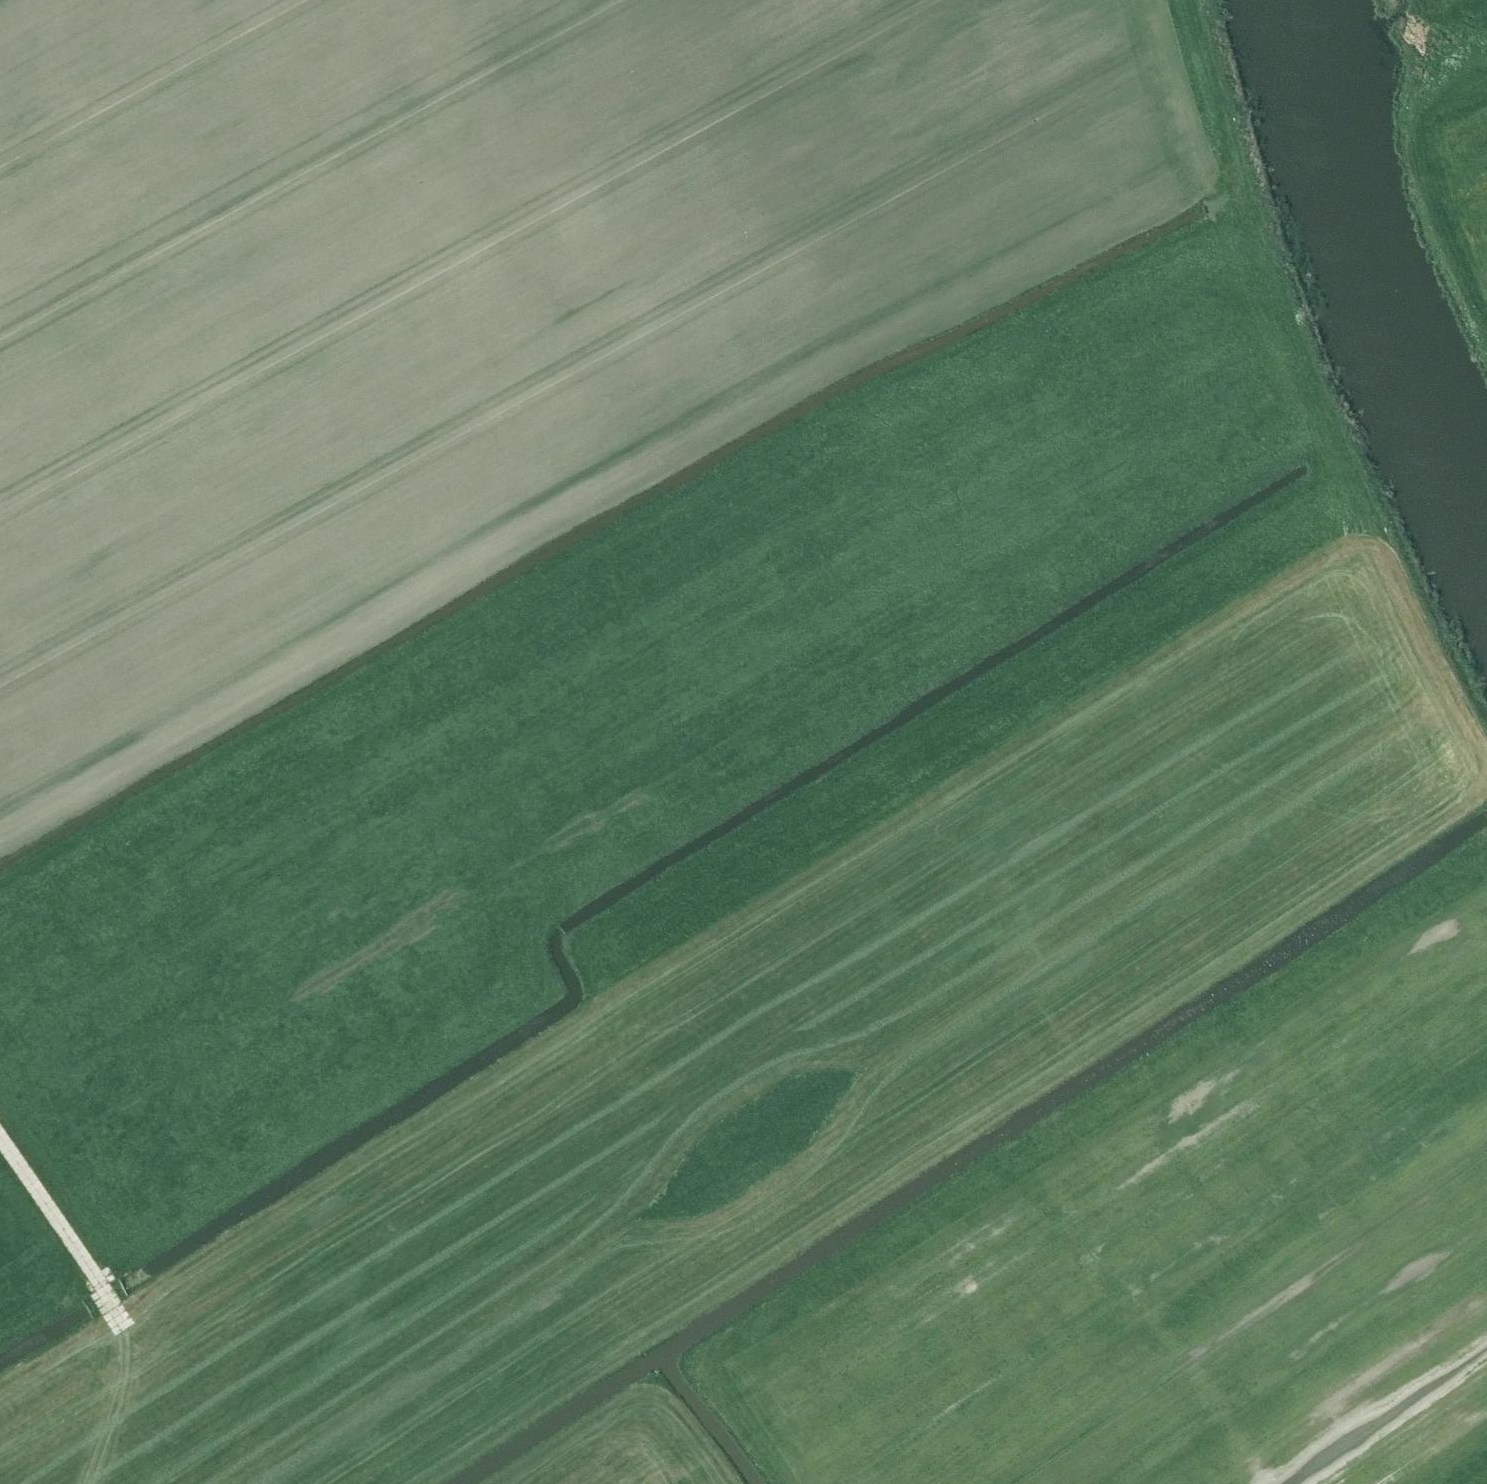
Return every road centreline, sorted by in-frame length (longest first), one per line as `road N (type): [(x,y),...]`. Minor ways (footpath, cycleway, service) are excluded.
road 1 (track): [(0,1144),(120,1325)]

